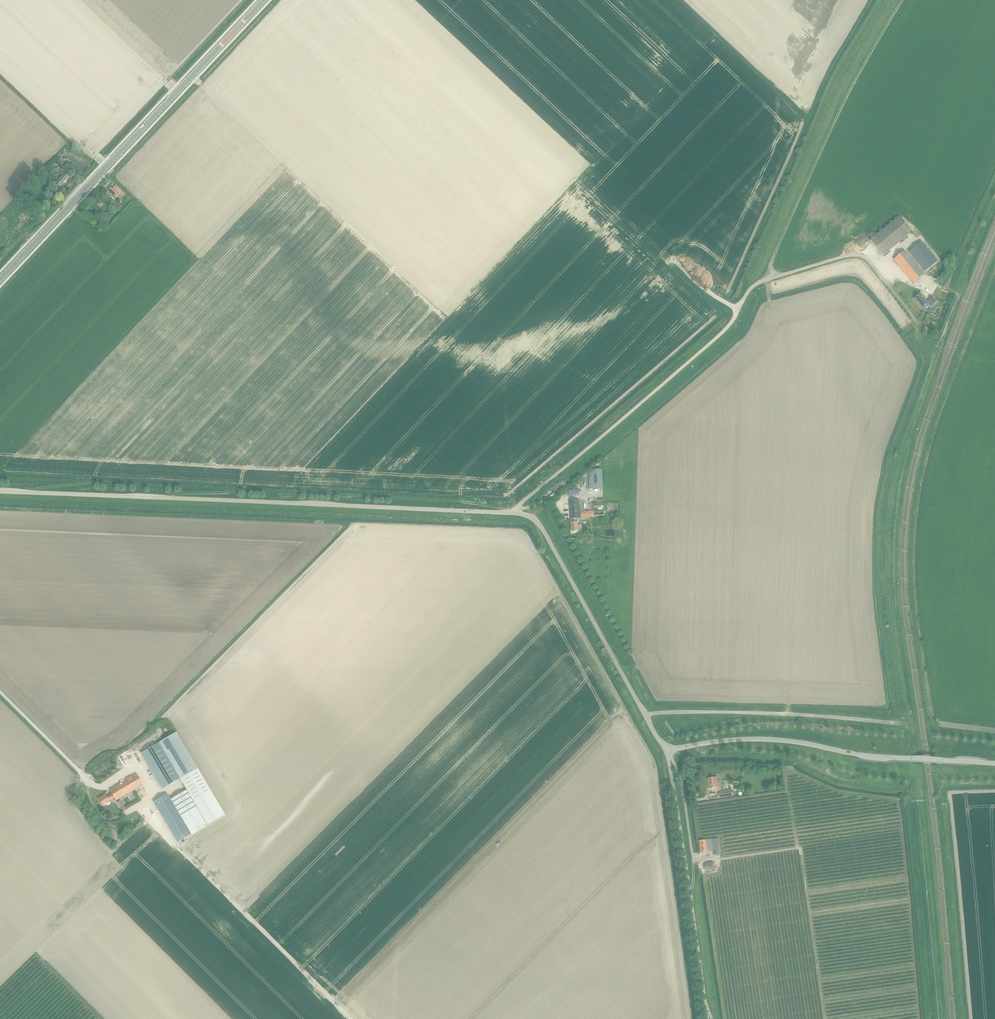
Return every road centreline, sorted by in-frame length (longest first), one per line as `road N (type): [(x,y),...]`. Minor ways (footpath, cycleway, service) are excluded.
road 1 (track): [(0,478),(448,501),(513,513)]
road 2 (unclassified): [(513,513),(0,491)]
road 3 (unclassified): [(513,513),(697,355),(749,289),(852,255)]
road 4 (secondary): [(0,280),(263,0)]
road 5 (unclassified): [(994,763),(751,739),(667,750)]
road 6 (track): [(774,277),(771,261),(851,83),(902,0)]
road 7 (unclassified): [(644,716),(787,713),(901,723)]
road 8 (unclassified): [(644,716),(536,522),(513,513)]
road 9 (track): [(349,1018),(180,850)]
road 10 (unclassified): [(690,897),(685,803),(668,756)]
road 11 (unclassified): [(690,897),(668,756)]
road 12 (unclassified): [(708,1018),(690,897)]

